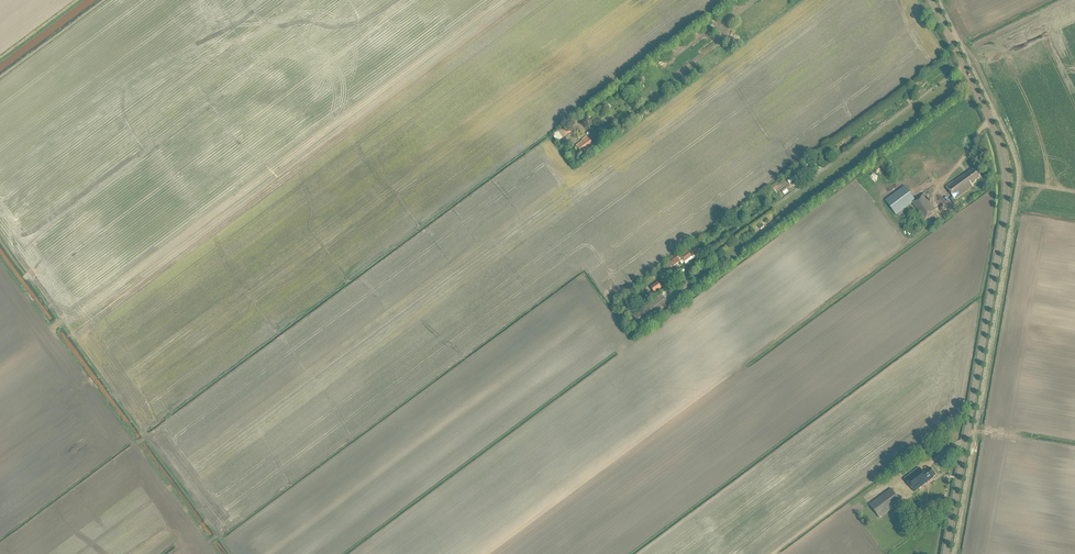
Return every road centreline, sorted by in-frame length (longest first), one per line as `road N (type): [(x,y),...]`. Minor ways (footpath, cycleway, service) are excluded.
road 1 (secondary): [(944,553),(1005,177),(994,129),(930,0)]

